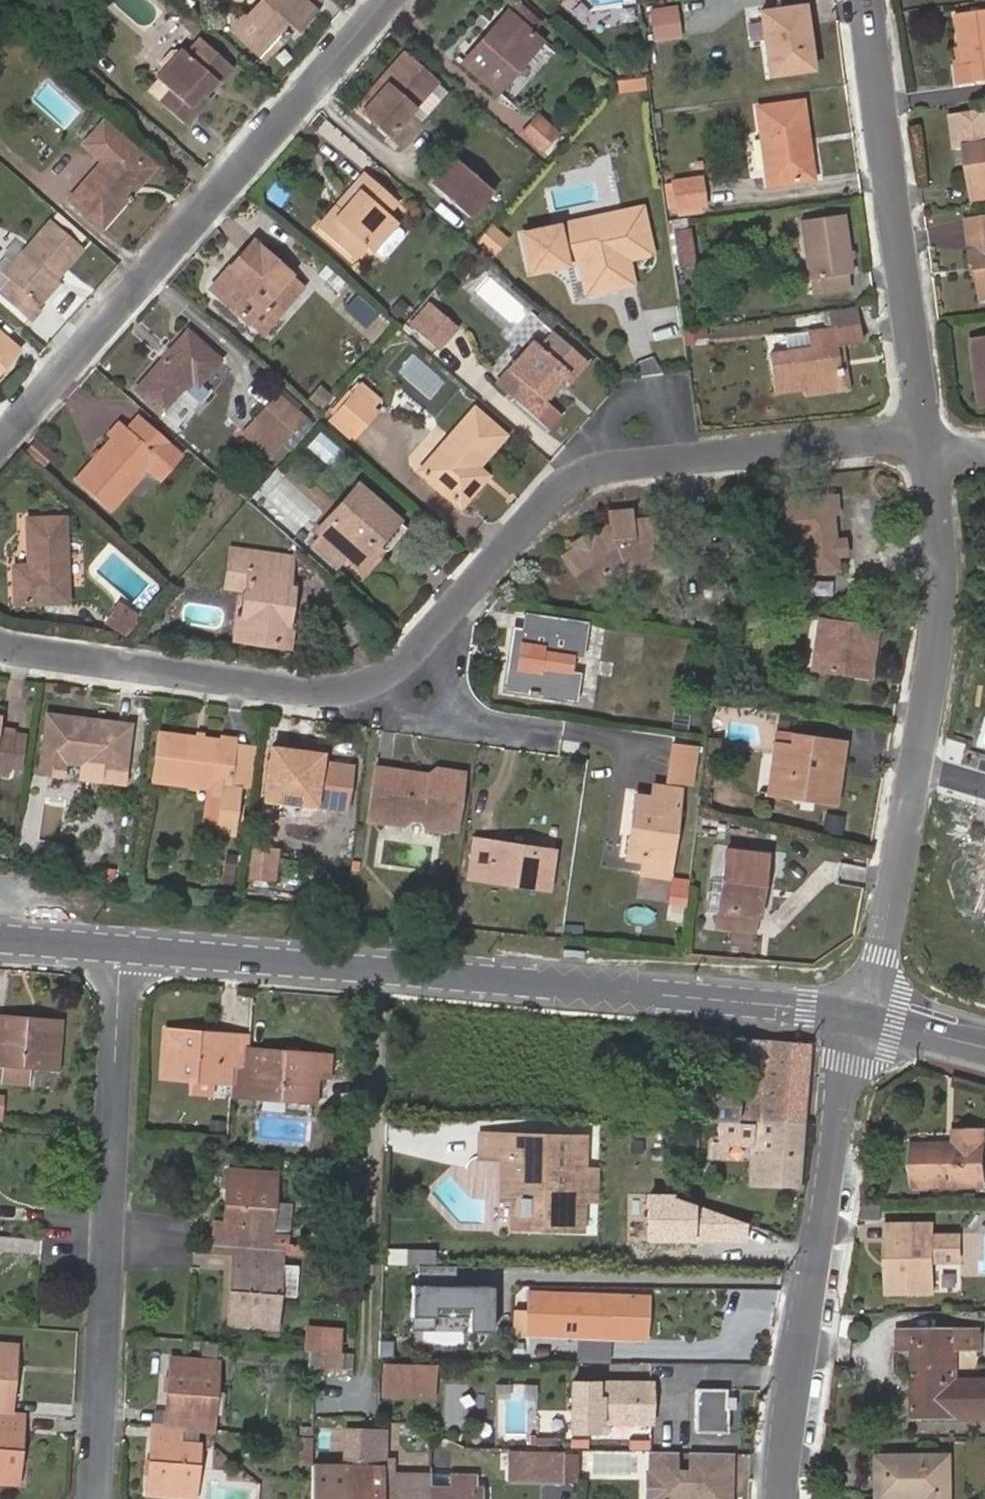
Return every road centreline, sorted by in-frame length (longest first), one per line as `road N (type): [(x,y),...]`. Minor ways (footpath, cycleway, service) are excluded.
road 1 (residential): [(0,643),(338,694),(396,670),(435,633),(568,480),(591,471),(928,442)]
road 2 (tertiary): [(124,951),(863,1017)]
road 3 (residential): [(392,0),(0,443)]
road 4 (residential): [(124,951),(95,1498)]
road 5 (residential): [(780,1498),(840,1112),(863,1017)]
road 6 (residential): [(928,442),(866,0)]
road 7 (residential): [(915,768),(942,610),(928,442)]
road 8 (residential): [(863,1017),(915,768)]
road 9 (tertiary): [(0,939),(124,951)]
road 10 (tertiary): [(863,1017),(984,1046)]

